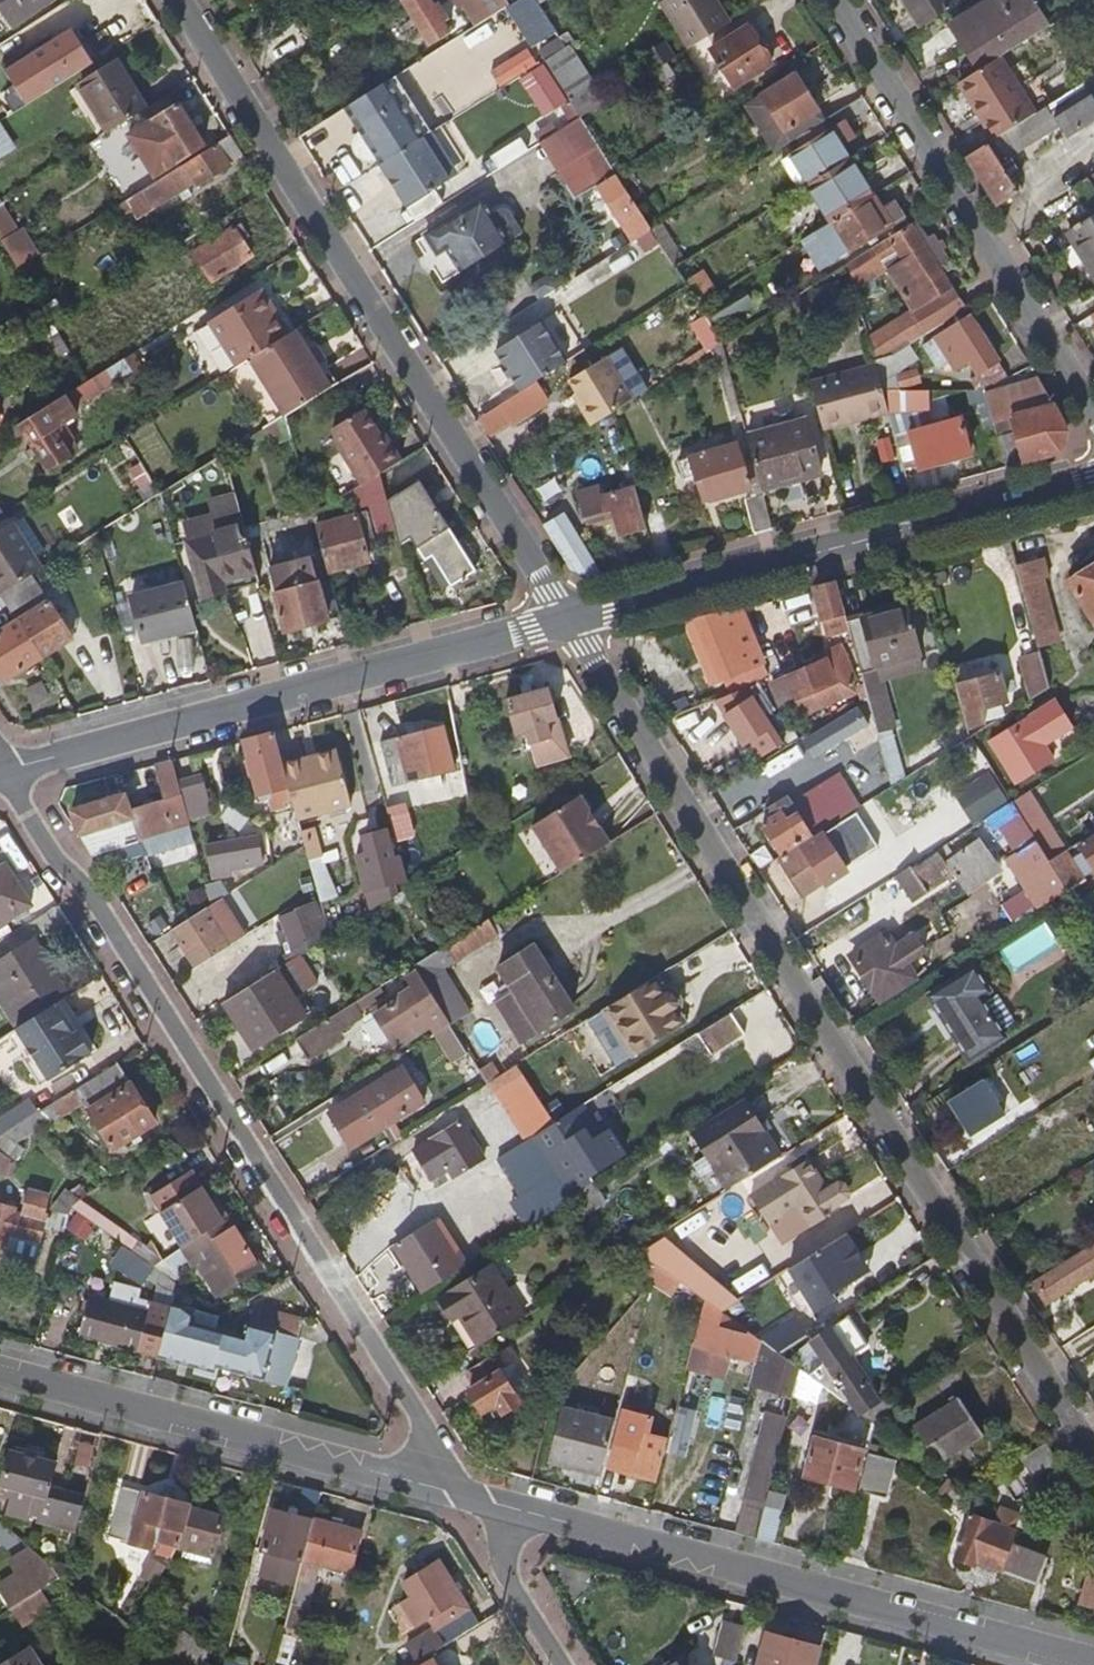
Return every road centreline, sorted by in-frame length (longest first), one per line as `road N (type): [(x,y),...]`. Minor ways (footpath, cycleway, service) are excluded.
road 1 (residential): [(568,619),(1093,1459)]
road 2 (residential): [(3,770),(461,1493)]
road 3 (residential): [(177,0),(568,619)]
road 4 (residential): [(461,1493),(1093,1664)]
road 5 (residential): [(3,770),(568,619)]
road 6 (residential): [(568,619),(1093,477)]
road 7 (residential): [(832,0),(1093,416)]
road 8 (residential): [(0,1373),(461,1493)]
road 9 (residential): [(565,1664),(512,1581),(498,1523),(461,1493)]

